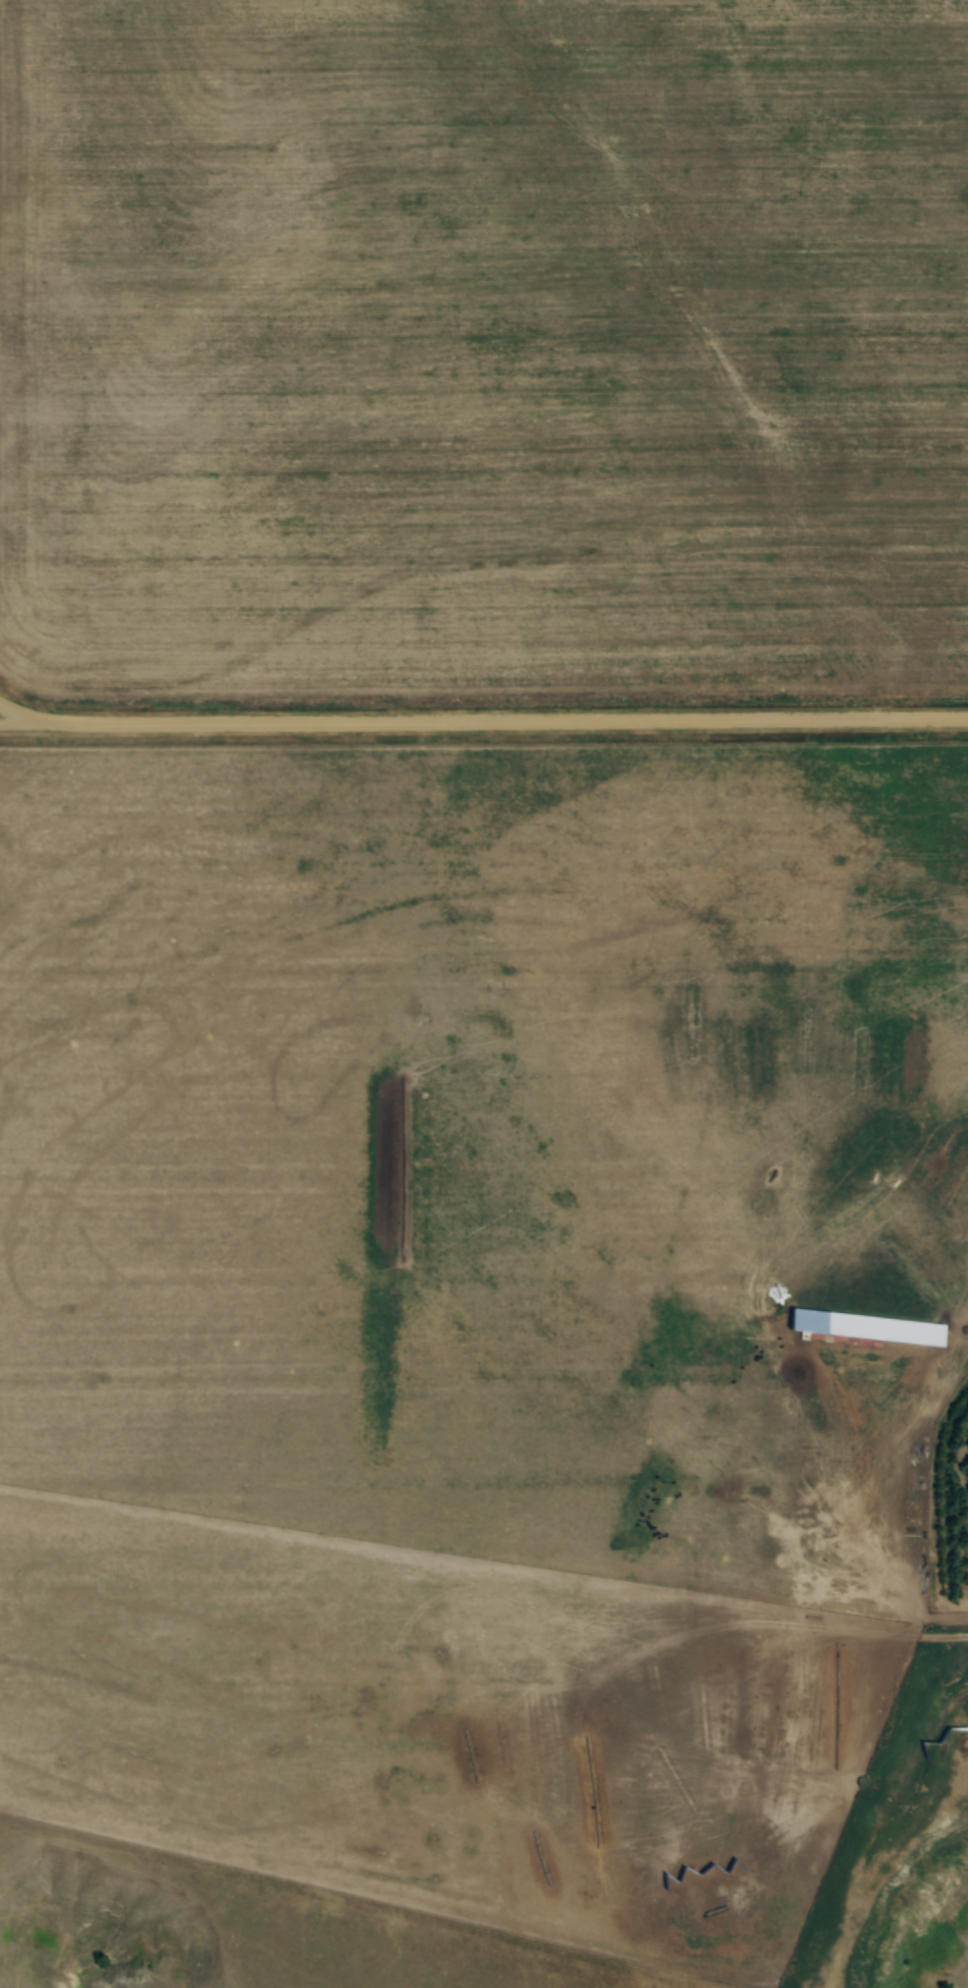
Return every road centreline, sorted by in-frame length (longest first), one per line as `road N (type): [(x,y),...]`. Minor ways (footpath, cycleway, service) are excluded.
road 1 (residential): [(0,717),(70,734),(967,727)]

